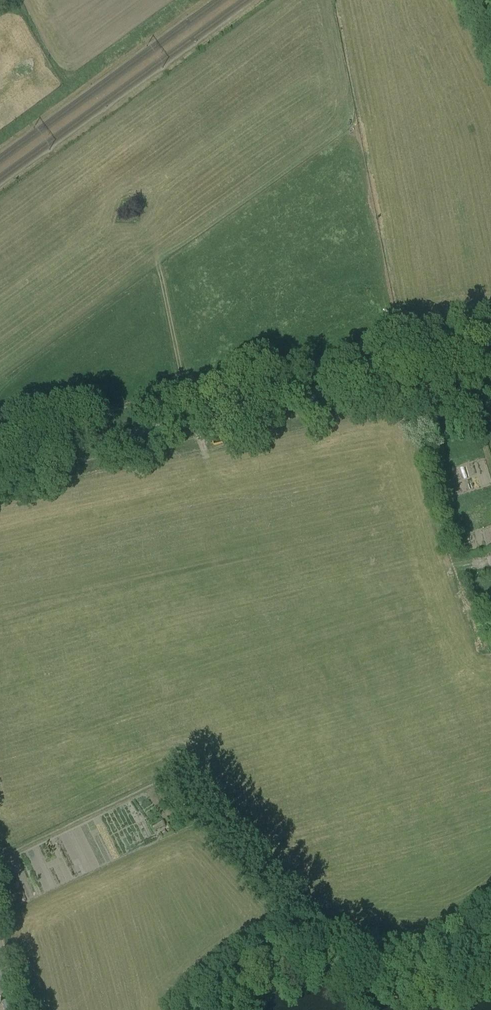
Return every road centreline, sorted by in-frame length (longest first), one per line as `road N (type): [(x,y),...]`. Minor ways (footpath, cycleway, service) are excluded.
road 1 (unclassified): [(490,353),(0,462)]
road 2 (track): [(0,857),(171,774),(364,988)]

